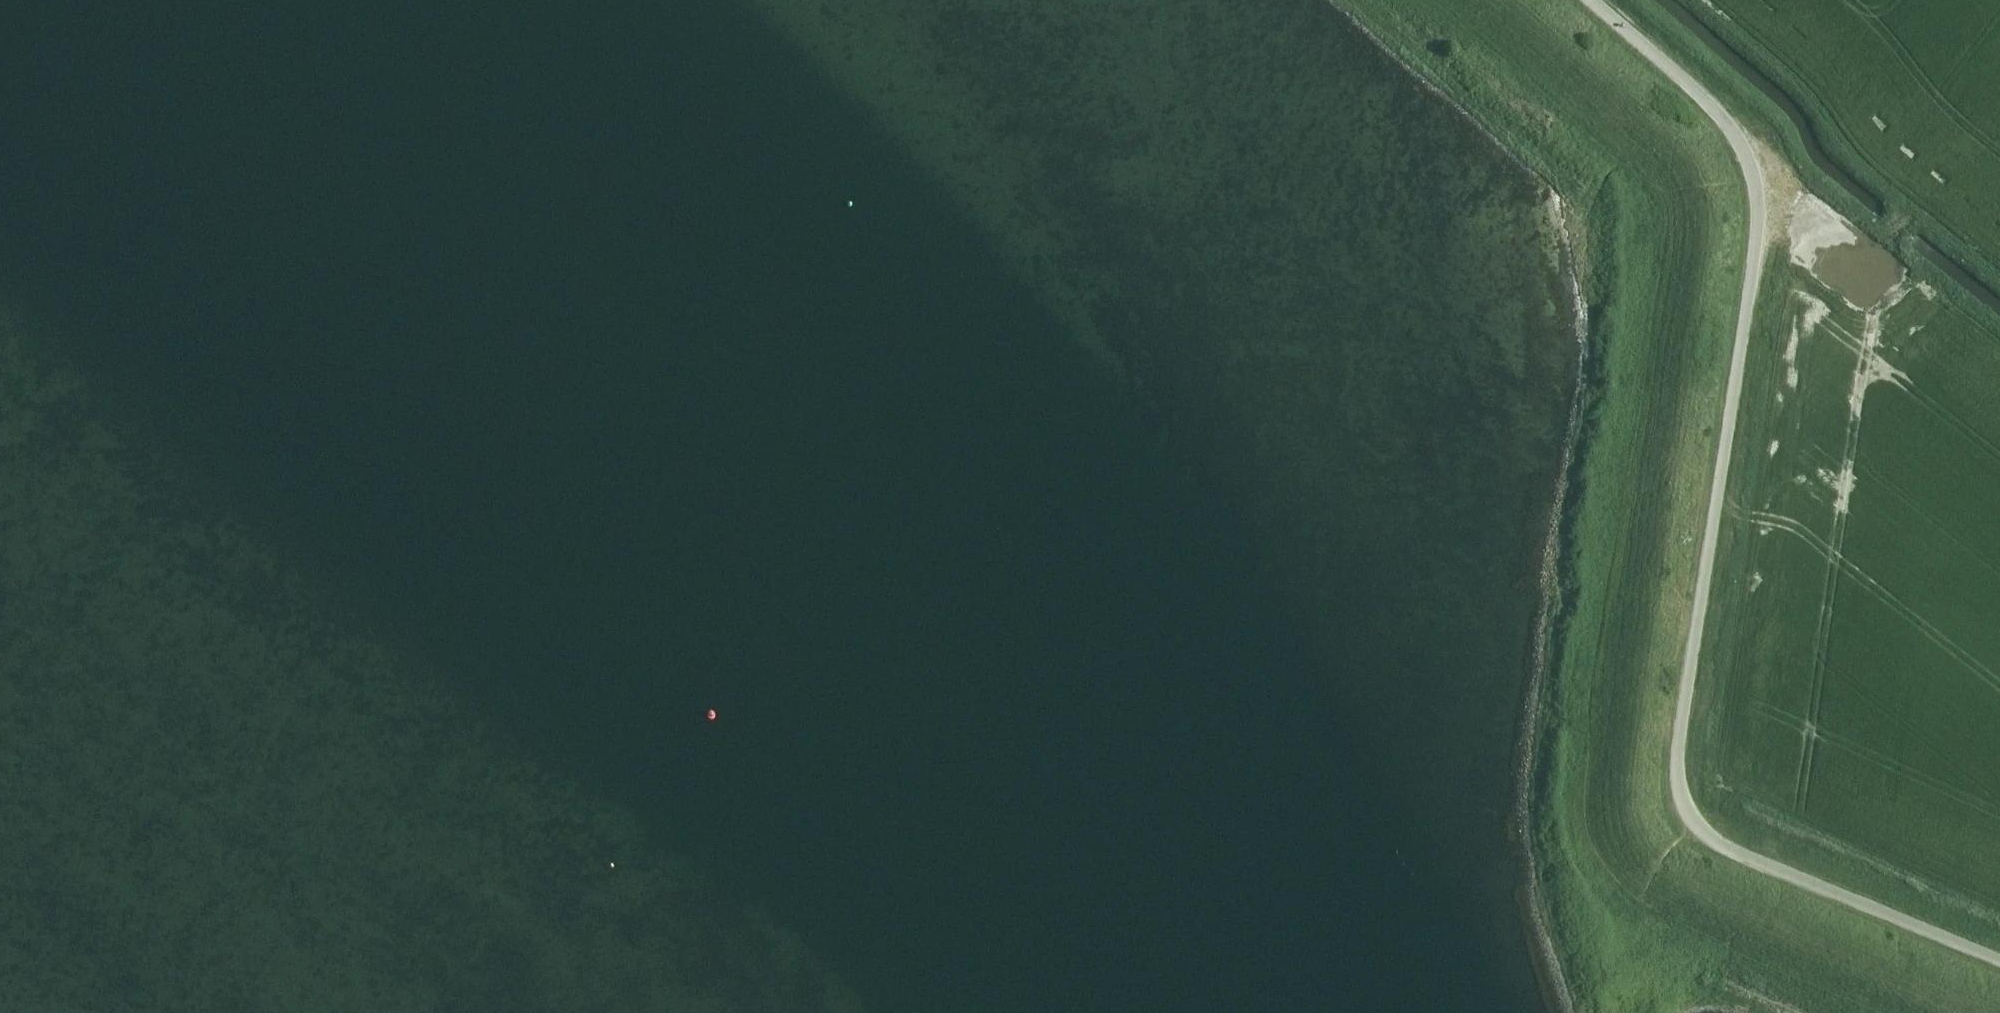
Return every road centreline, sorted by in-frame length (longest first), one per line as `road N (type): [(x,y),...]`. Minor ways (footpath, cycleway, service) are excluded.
road 1 (unclassified): [(1999,962),(1739,856),(1687,812),(1677,780),(1755,184),(1728,124),(1591,0)]

